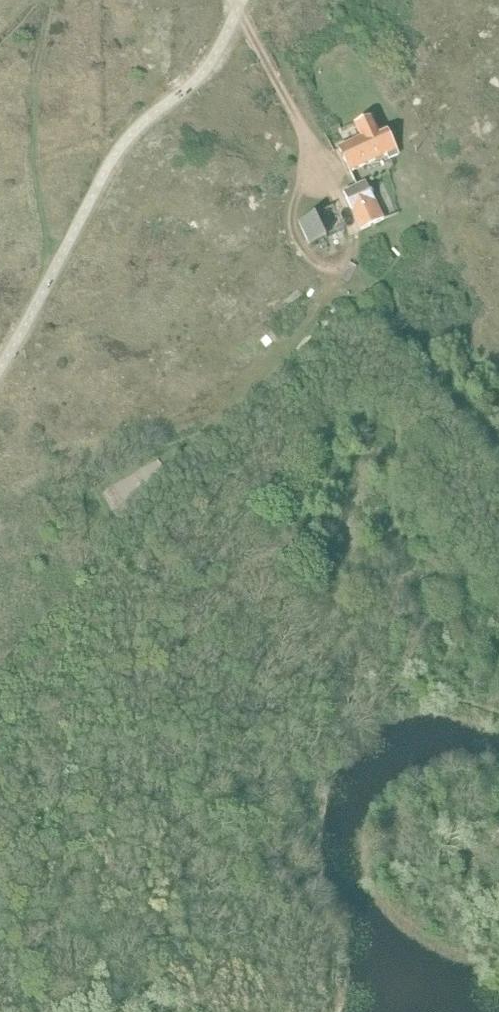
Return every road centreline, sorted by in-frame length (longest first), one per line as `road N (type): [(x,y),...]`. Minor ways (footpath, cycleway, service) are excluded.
road 1 (track): [(240,0),(318,164)]

